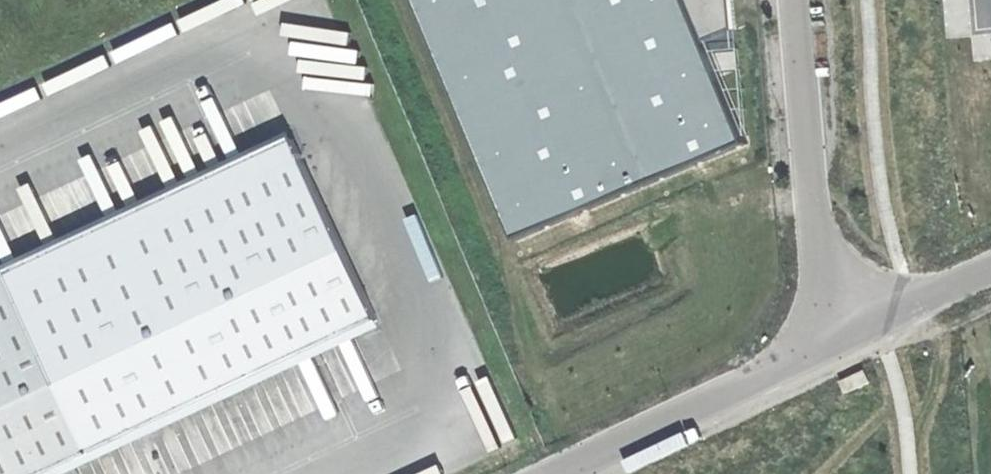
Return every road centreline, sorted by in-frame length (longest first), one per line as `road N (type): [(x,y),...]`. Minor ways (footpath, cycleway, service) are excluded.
road 1 (unclassified): [(798,0),(829,348)]
road 2 (unclassified): [(561,473),(829,348)]
road 3 (track): [(406,0),(507,242)]
road 4 (unclassified): [(829,348),(990,272)]

